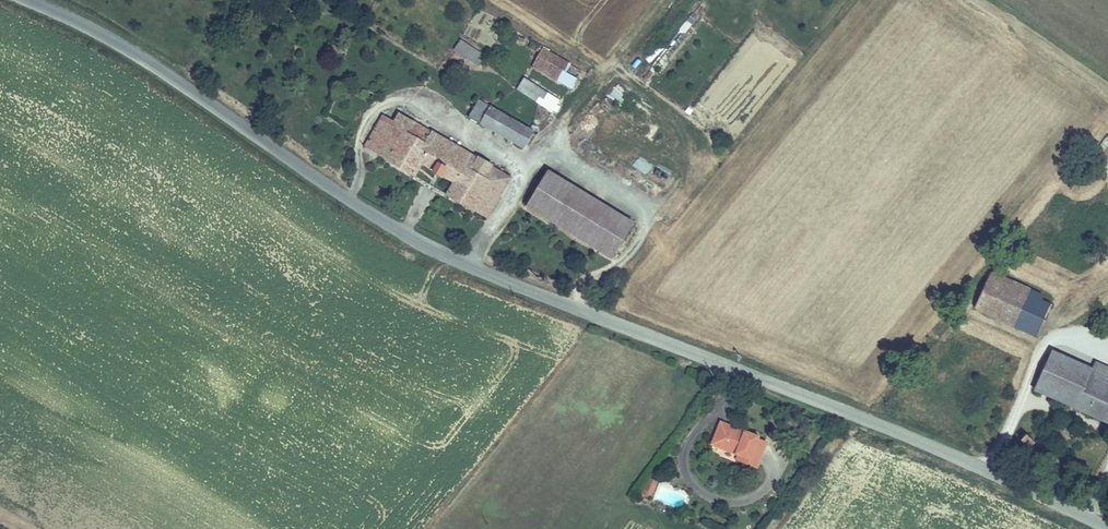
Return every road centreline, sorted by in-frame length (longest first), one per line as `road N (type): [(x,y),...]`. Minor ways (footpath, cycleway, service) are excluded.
road 1 (tertiary): [(1107,526),(434,248),(205,94),(30,0)]

